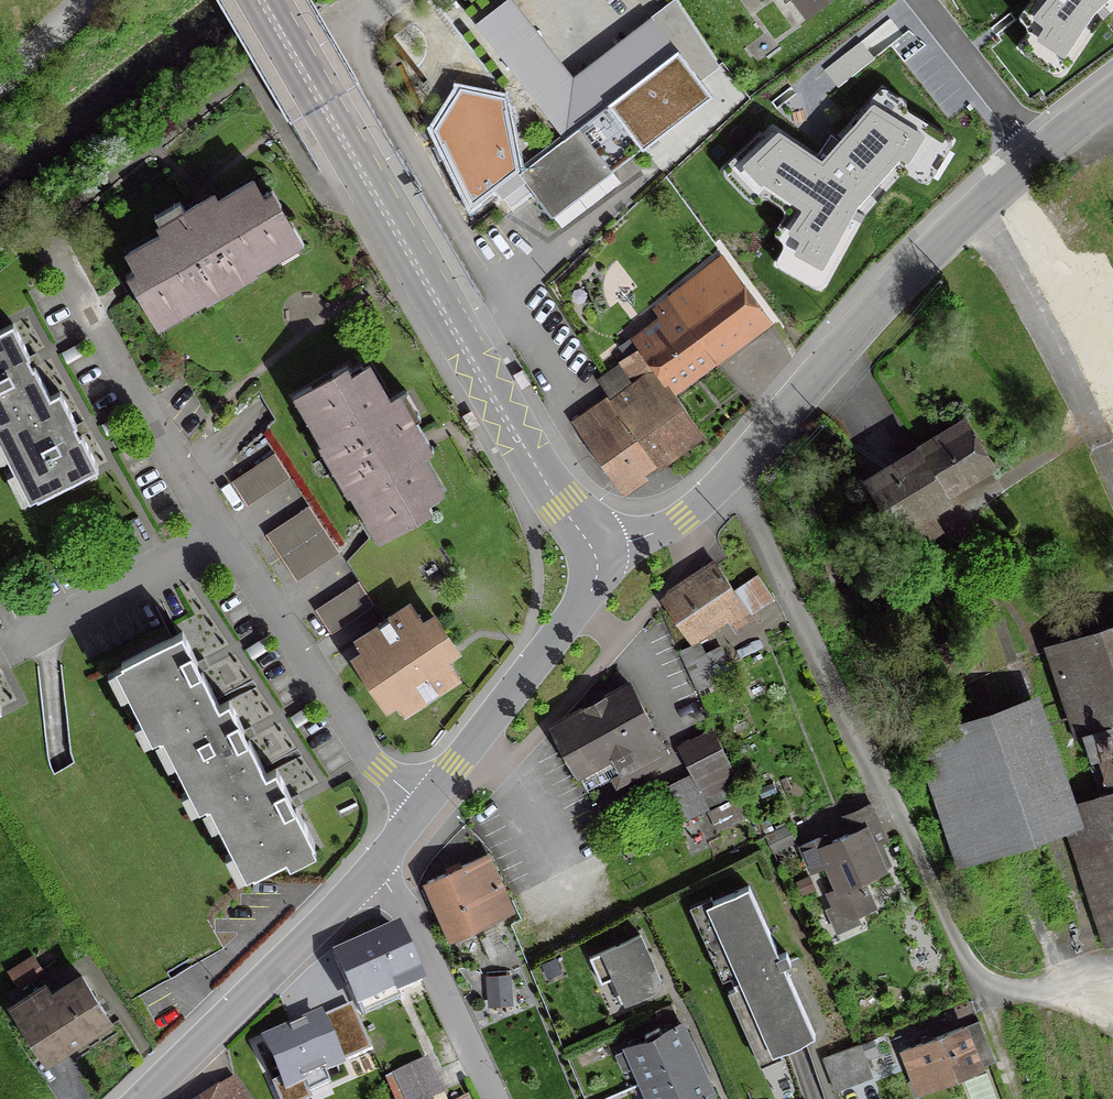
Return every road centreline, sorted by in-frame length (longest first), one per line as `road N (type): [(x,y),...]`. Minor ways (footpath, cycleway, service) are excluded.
road 1 (residential): [(1112,88),(901,274),(822,354),(732,474),(682,518),(594,548)]
road 2 (residential): [(422,806),(362,752),(232,548),(214,536),(9,643)]
road 3 (tertiary): [(260,0),(503,413)]
road 4 (tertiary): [(141,1098),(371,867)]
road 5 (tertiary): [(422,806),(594,589),(600,570),(594,548)]
road 6 (residential): [(493,1098),(404,912),(371,867)]
road 7 (tertiary): [(594,548),(503,413)]

